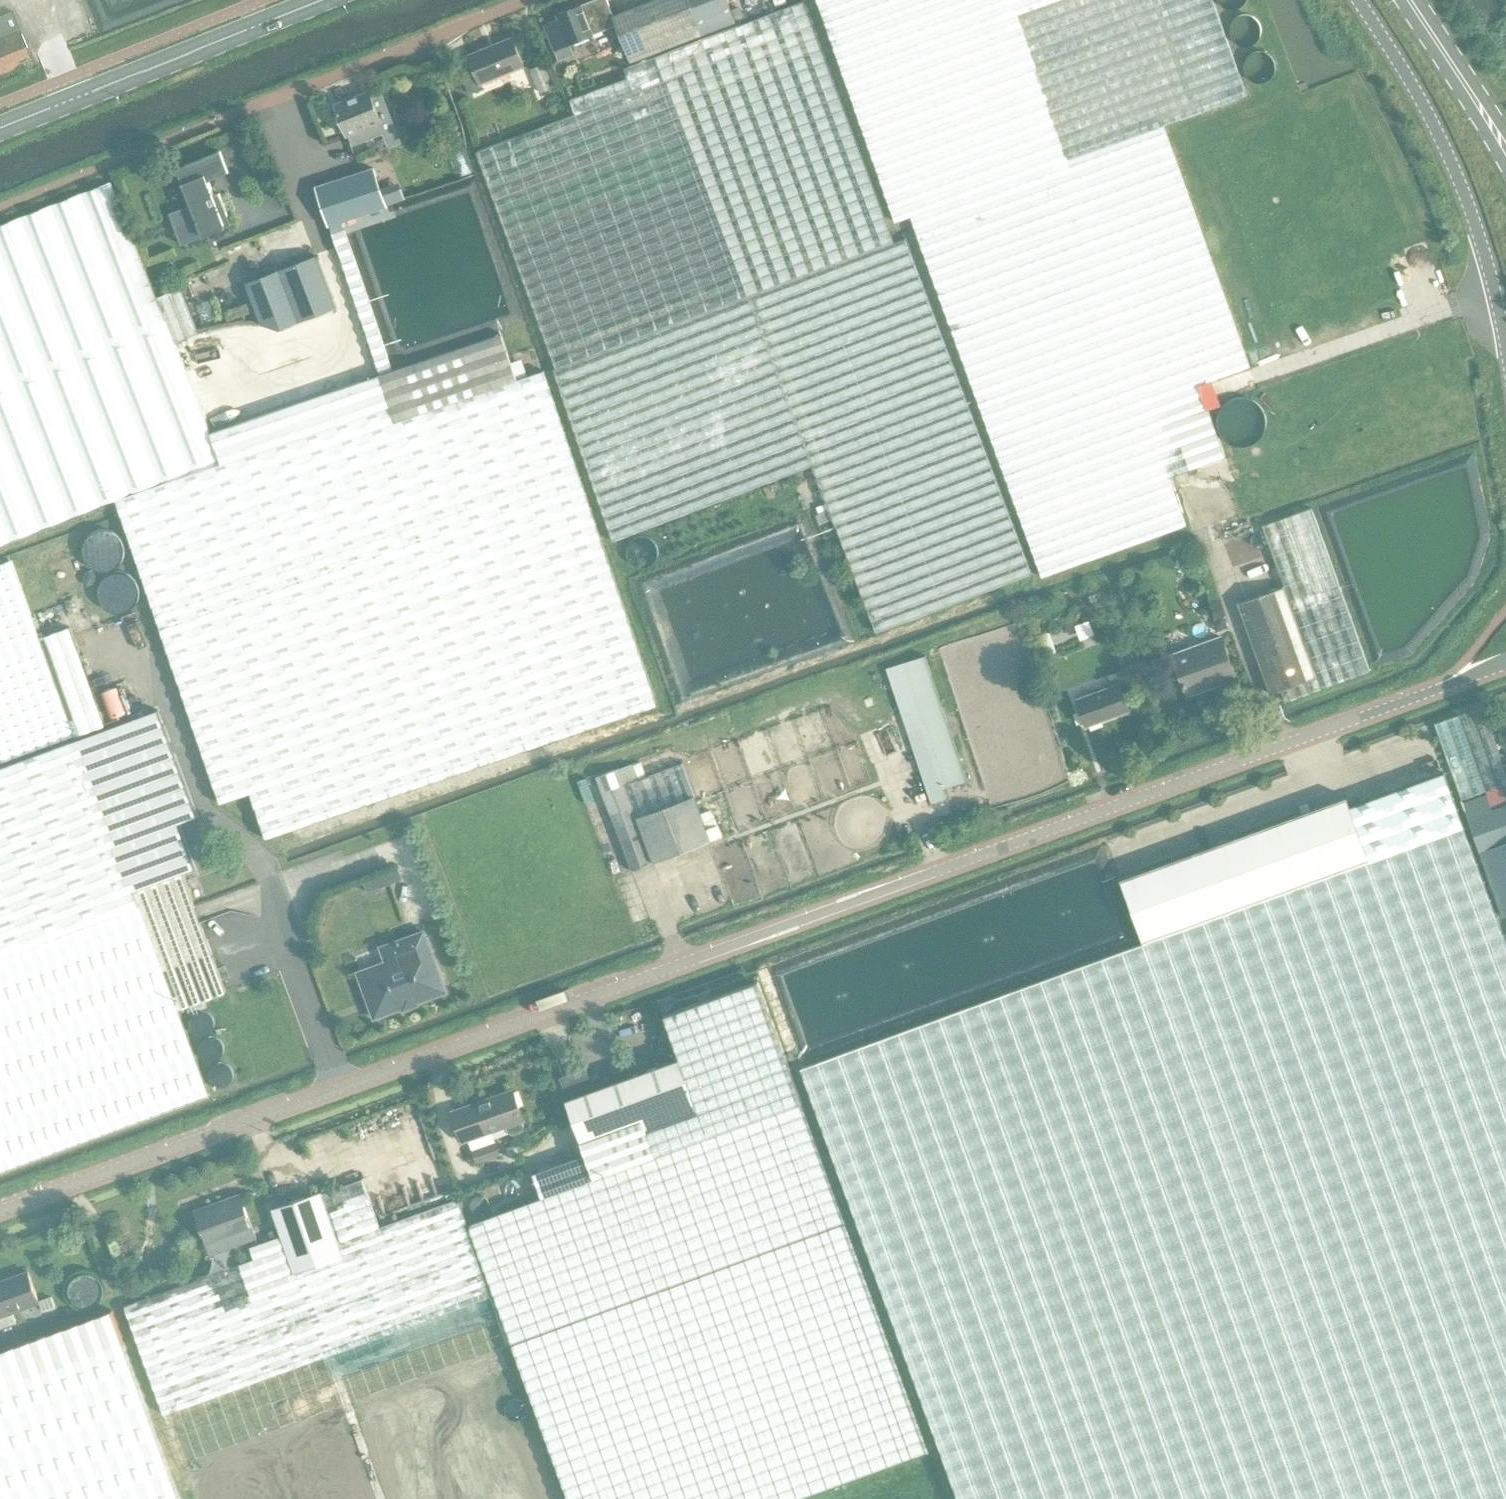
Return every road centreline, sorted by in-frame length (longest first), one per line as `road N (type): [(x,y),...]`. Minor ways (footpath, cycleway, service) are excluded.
road 1 (unclassified): [(0,1212),(1505,665)]
road 2 (unclassified): [(1361,0),(1449,157),(1486,263),(1505,361)]
road 3 (residential): [(208,128),(537,0)]
road 4 (tertiary): [(0,126),(318,0)]
road 5 (secondary): [(1505,151),(1404,0)]

